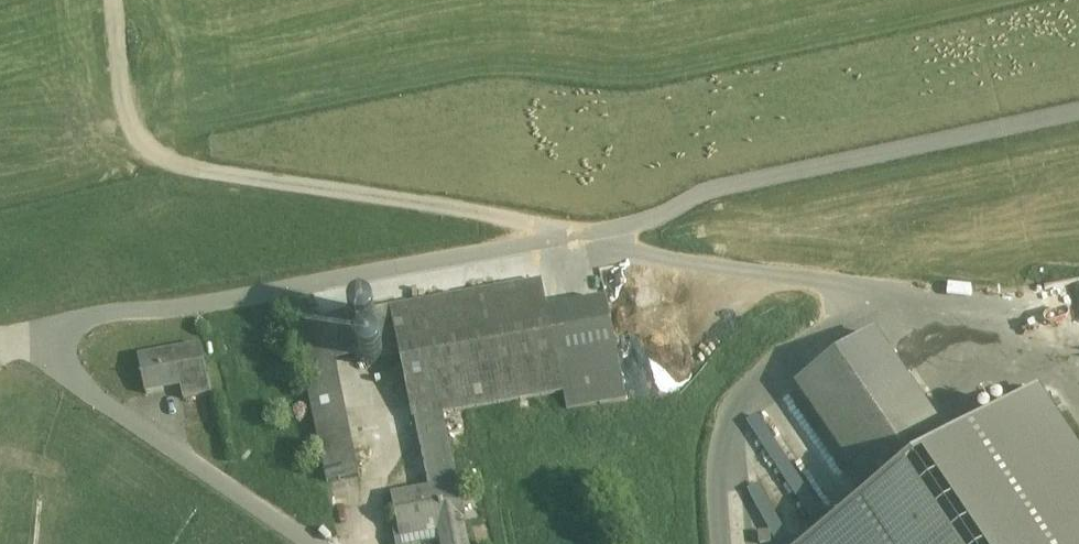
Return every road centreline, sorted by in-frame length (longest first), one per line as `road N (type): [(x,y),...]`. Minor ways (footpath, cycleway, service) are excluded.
road 1 (track): [(311,543),(78,395),(55,368),(61,338),(578,240),(658,221),(706,194),(1078,117)]
road 2 (track): [(112,0),(128,126),(163,160),(854,295),(1011,335),(1078,396)]
road 3 (track): [(721,543),(710,472),(732,394),(854,295)]

